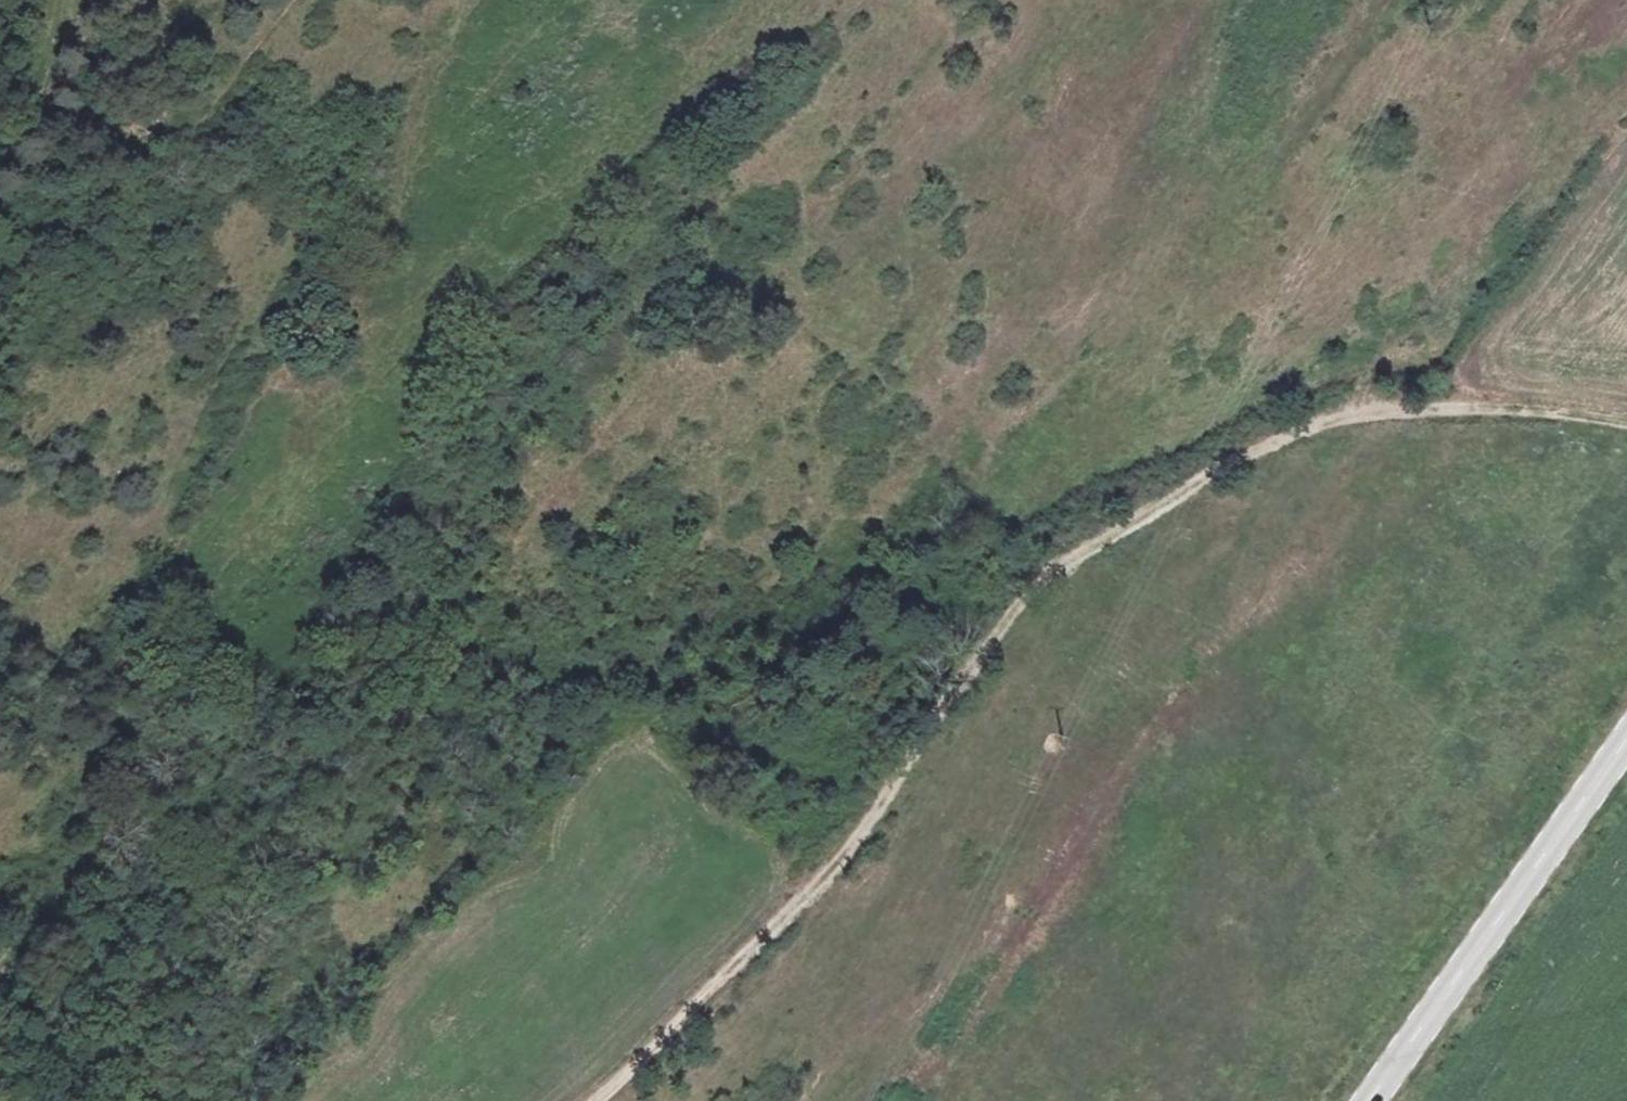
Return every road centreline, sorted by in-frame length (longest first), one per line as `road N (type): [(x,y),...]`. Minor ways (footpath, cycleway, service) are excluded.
road 1 (track): [(1626,418),(1539,406),(1370,411),(1192,483),(1123,534),(952,688),(883,805),(807,896),(583,1100)]
road 2 (secondary): [(1626,754),(1382,1100)]

